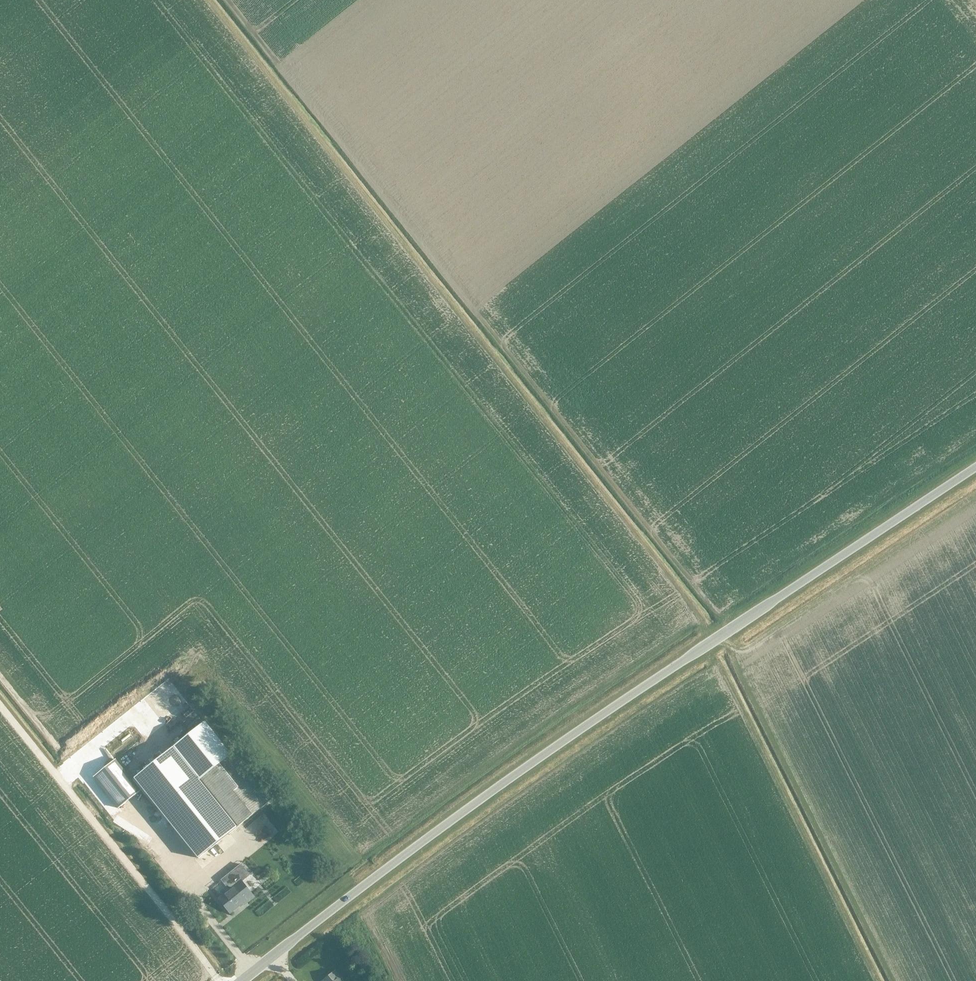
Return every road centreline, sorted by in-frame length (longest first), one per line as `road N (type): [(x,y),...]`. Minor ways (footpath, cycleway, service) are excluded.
road 1 (unclassified): [(975,466),(492,789),(241,980)]

